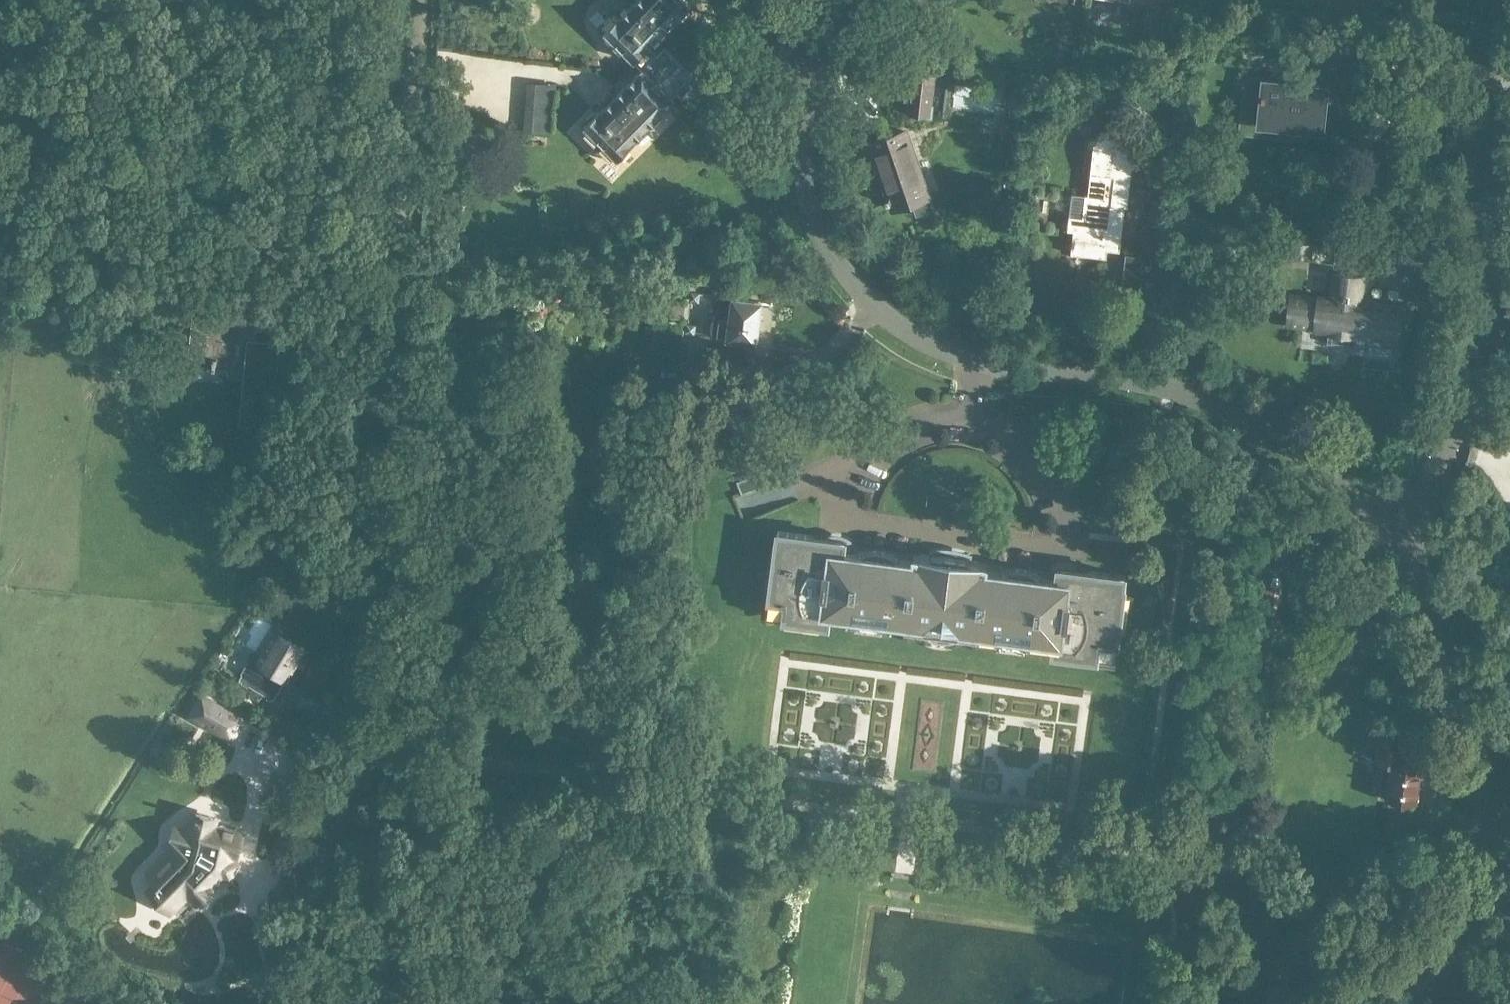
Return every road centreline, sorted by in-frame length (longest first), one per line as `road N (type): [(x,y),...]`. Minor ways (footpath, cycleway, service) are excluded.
road 1 (residential): [(326,1003),(420,0)]
road 2 (residential): [(1391,532),(1321,469),(1209,400),(977,359),(878,310),(824,232),(805,159),(823,0)]
road 3 (track): [(910,814),(1435,893),(1486,889)]
road 4 (track): [(410,751),(910,814),(903,872)]
road 5 (unclassified): [(1391,532),(1441,473),(1481,303),(1476,59),(1492,0)]
road 6 (residential): [(1492,835),(1480,733),(1462,669),(1391,532)]

